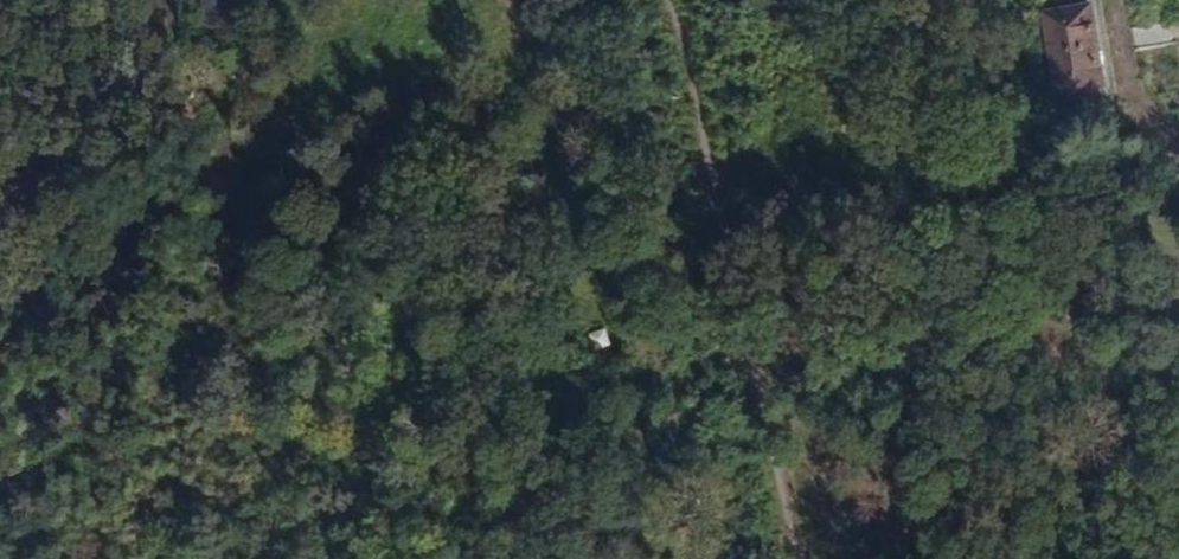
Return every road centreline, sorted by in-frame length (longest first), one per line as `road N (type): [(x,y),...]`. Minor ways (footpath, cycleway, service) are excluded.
road 1 (unclassified): [(788,558),(667,0)]

